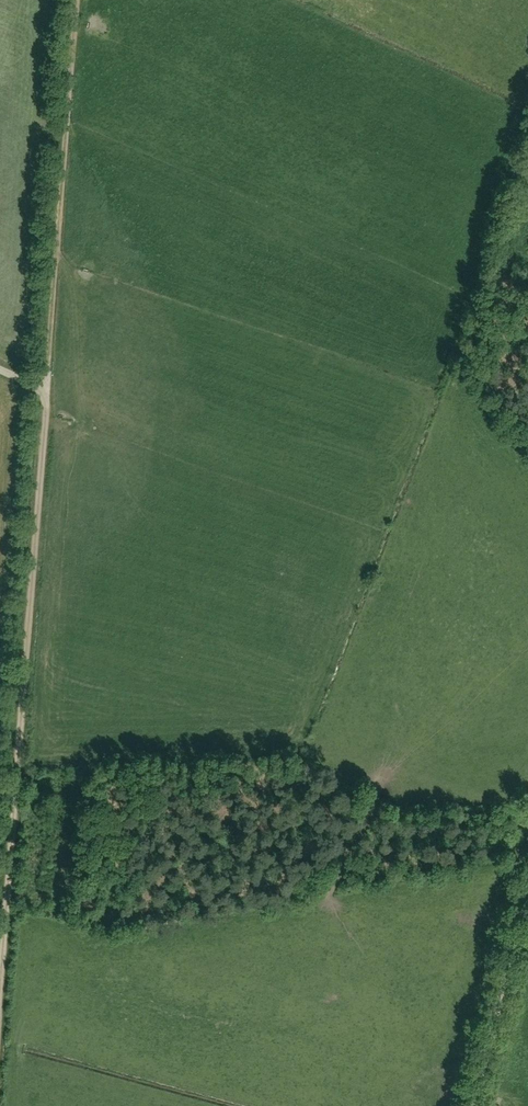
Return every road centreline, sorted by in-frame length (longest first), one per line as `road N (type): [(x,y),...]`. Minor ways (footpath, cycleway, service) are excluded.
road 1 (track): [(0,979),(46,407)]
road 2 (track): [(475,1105),(527,904)]

